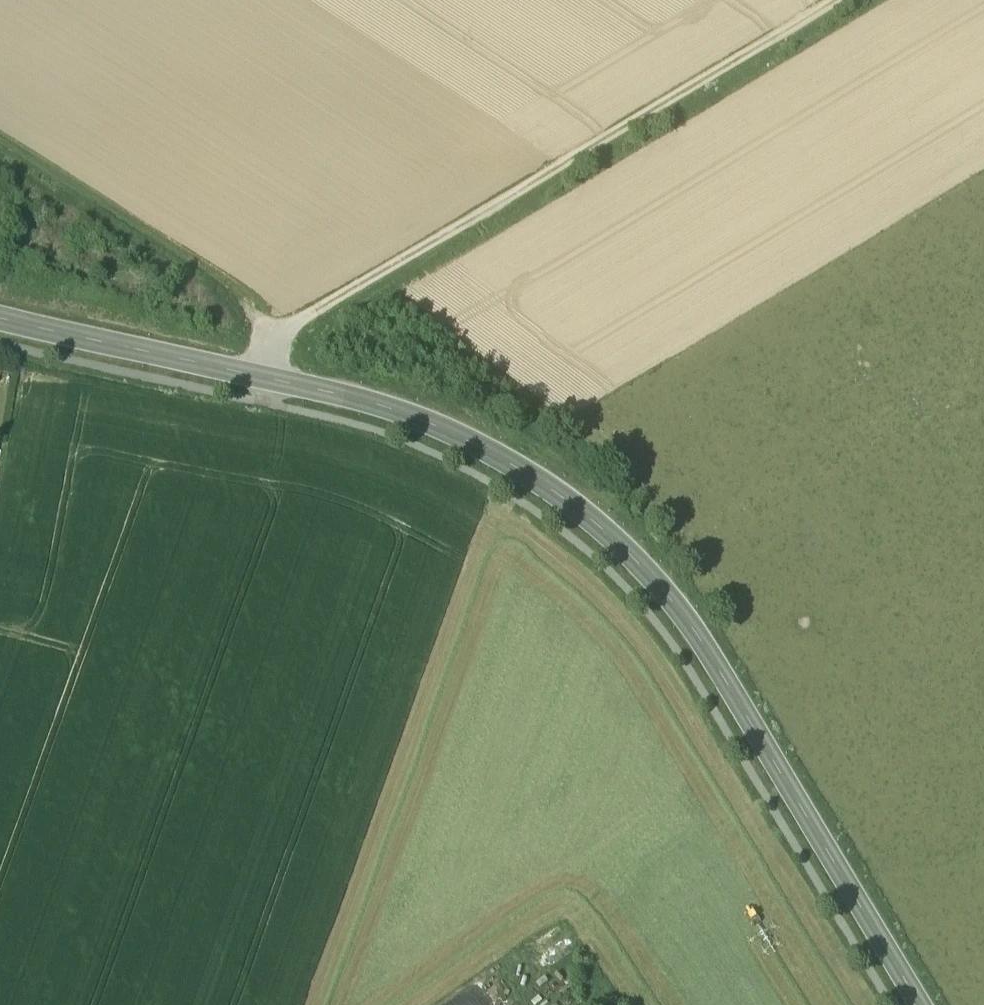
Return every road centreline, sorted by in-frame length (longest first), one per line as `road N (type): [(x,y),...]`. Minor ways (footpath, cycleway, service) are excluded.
road 1 (secondary): [(920,1004),(698,634),(629,556),(554,493),(404,413),(0,317)]
road 2 (track): [(837,0),(277,338),(262,403)]
road 3 (track): [(277,338),(0,157)]

